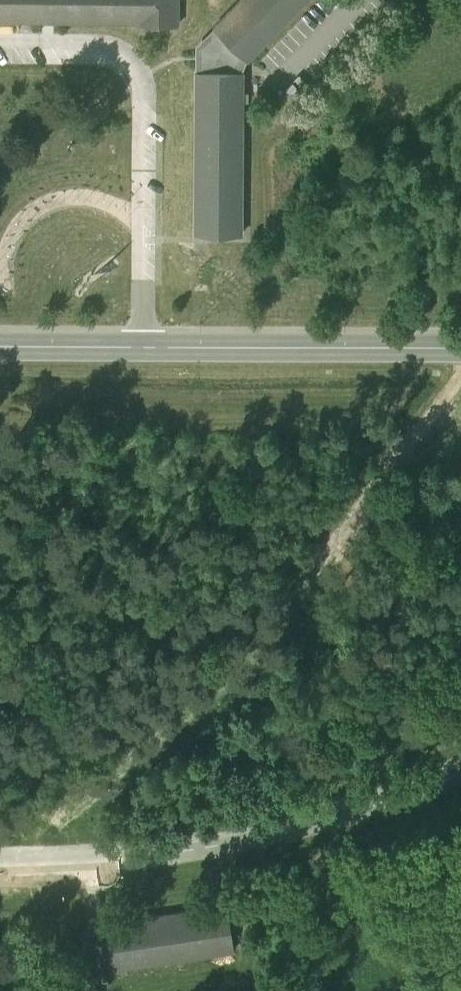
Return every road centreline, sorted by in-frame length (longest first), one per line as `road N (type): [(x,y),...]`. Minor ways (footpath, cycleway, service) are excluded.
road 1 (unclassified): [(0,865),(91,863),(252,840),(460,775)]
road 2 (unclassified): [(460,350),(0,346)]

